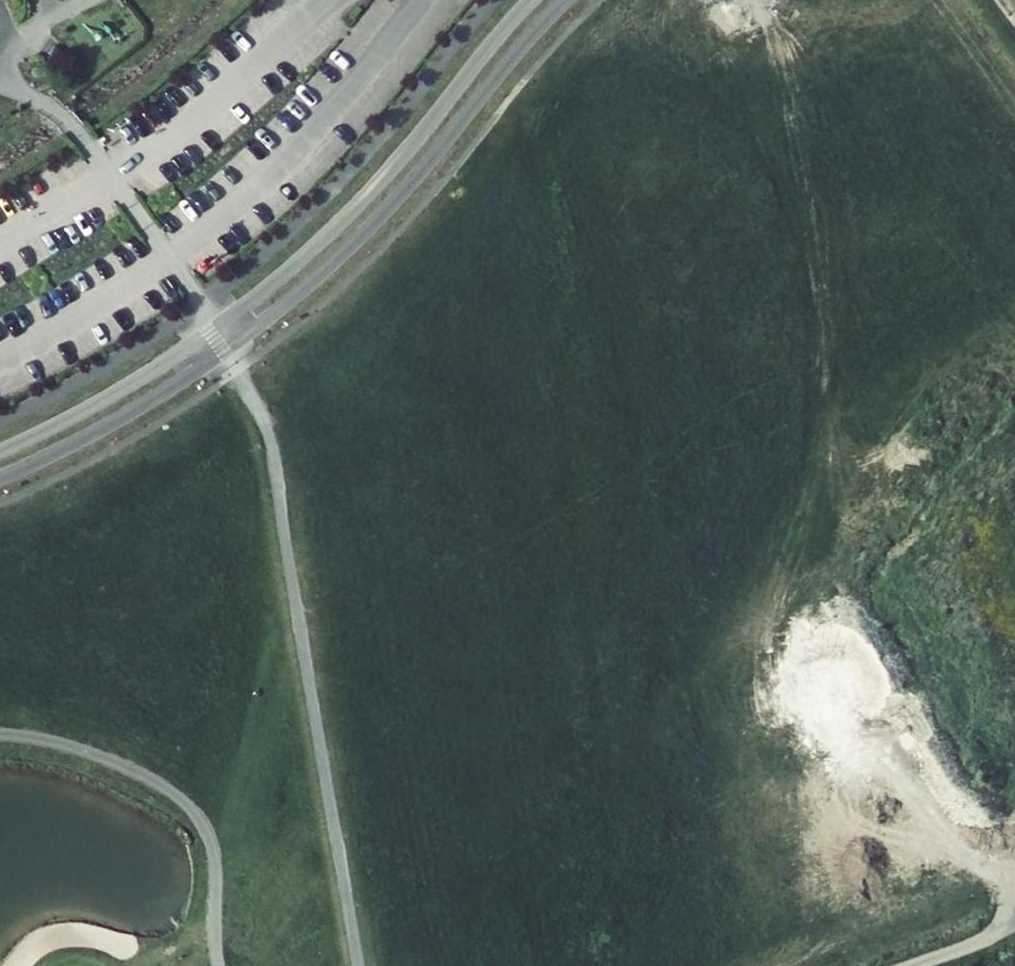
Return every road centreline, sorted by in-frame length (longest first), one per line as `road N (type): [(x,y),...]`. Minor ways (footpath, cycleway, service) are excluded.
road 1 (residential): [(548,0),(397,180),(298,279),(162,380),(0,465)]

